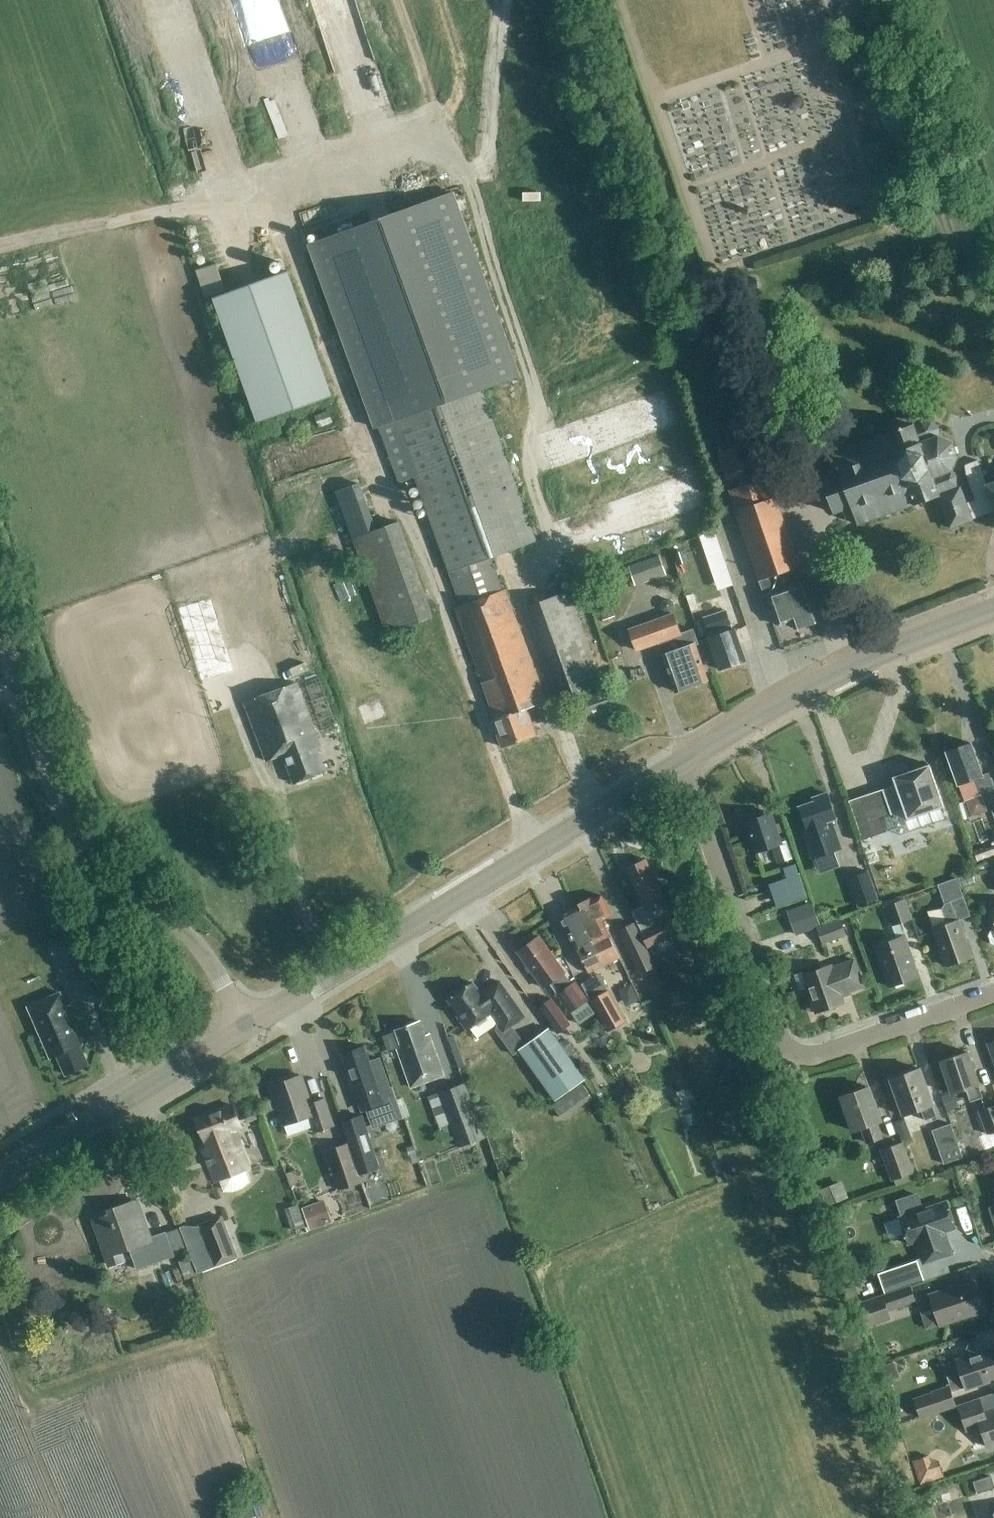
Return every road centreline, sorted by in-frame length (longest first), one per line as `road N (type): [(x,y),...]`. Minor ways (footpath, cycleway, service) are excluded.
road 1 (residential): [(683,777),(788,1048),(830,1053),(993,993)]
road 2 (tertiary): [(249,1025),(676,766)]
road 3 (unclassified): [(249,1025),(196,945),(106,872),(73,831),(0,638)]
road 4 (tertiary): [(676,766),(847,668),(993,609)]
road 5 (tertiary): [(0,1177),(249,1025)]

